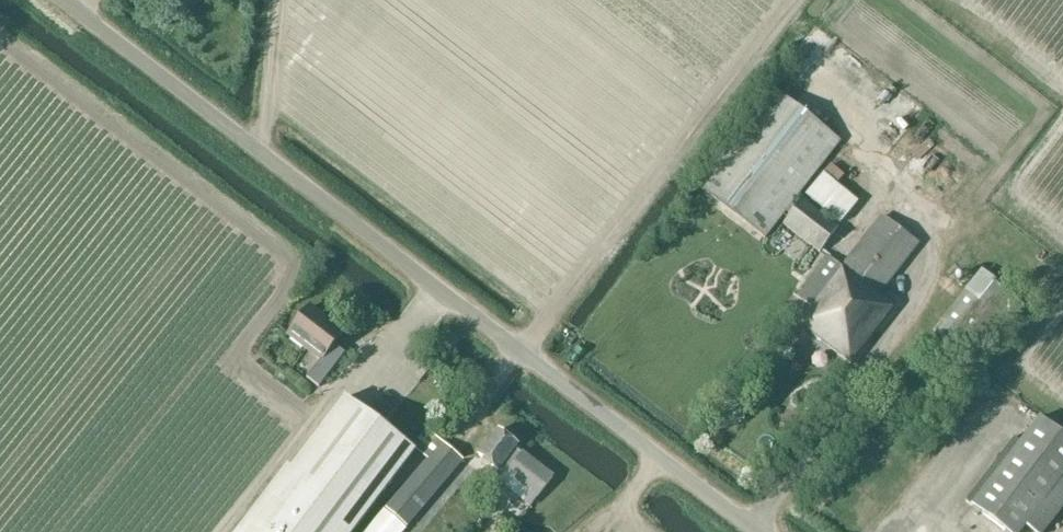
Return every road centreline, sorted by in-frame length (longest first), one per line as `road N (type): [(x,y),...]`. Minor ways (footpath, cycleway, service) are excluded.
road 1 (unclassified): [(758,531),(62,0)]

